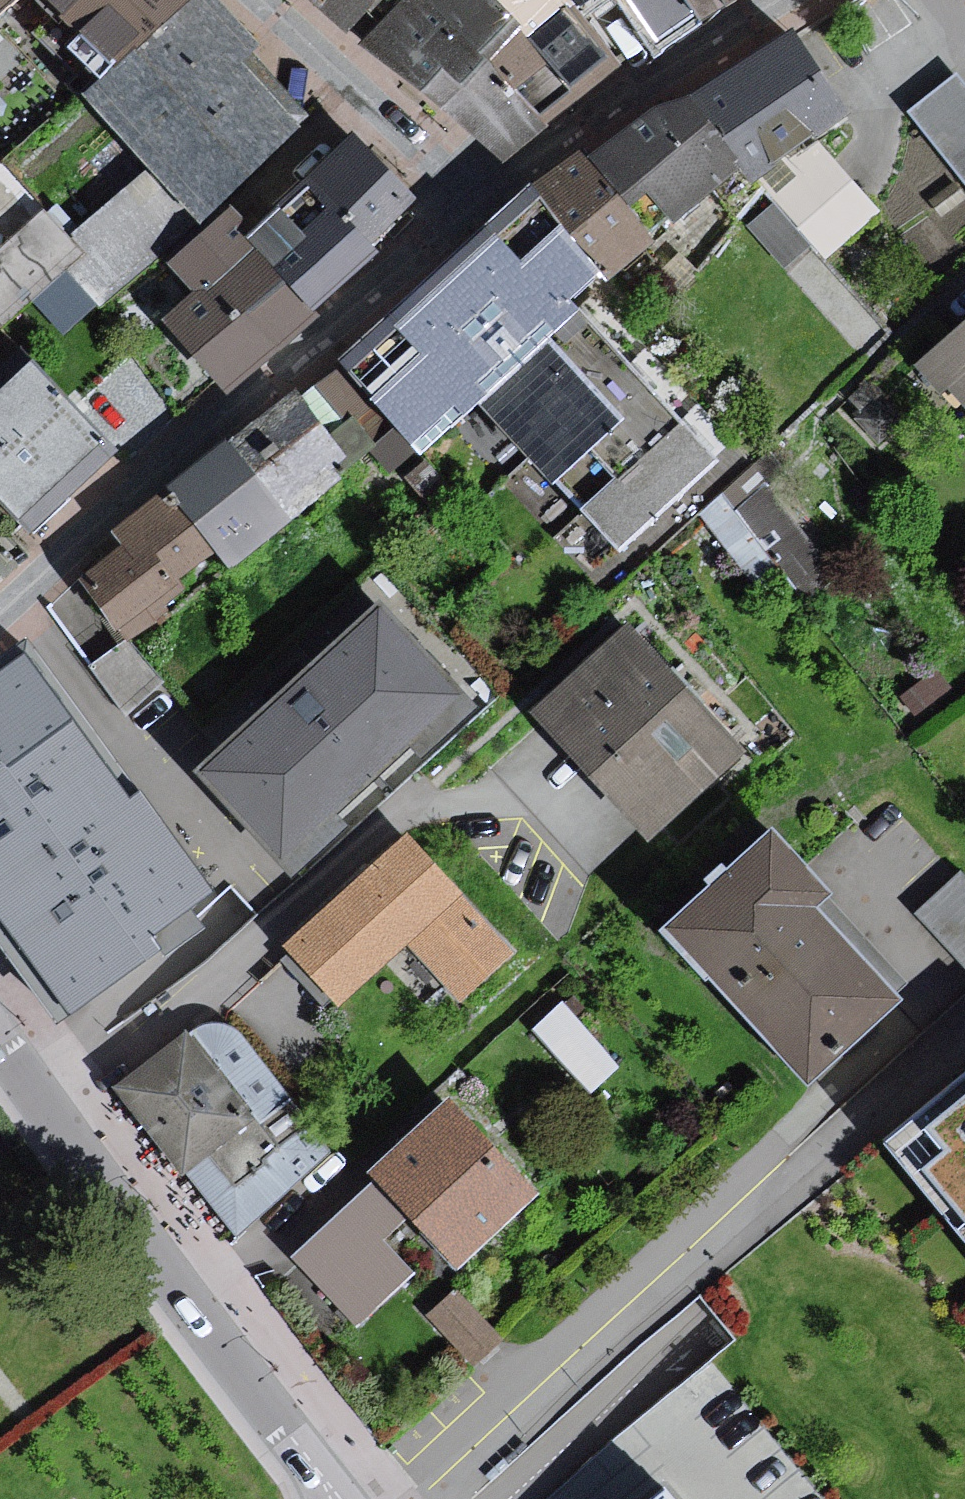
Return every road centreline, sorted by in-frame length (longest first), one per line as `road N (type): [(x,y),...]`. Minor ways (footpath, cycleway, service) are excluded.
road 1 (residential): [(484,205),(0,632)]
road 2 (residential): [(0,1048),(334,1498)]
road 3 (residential): [(796,0),(484,205)]
road 4 (residential): [(254,0),(484,205)]

